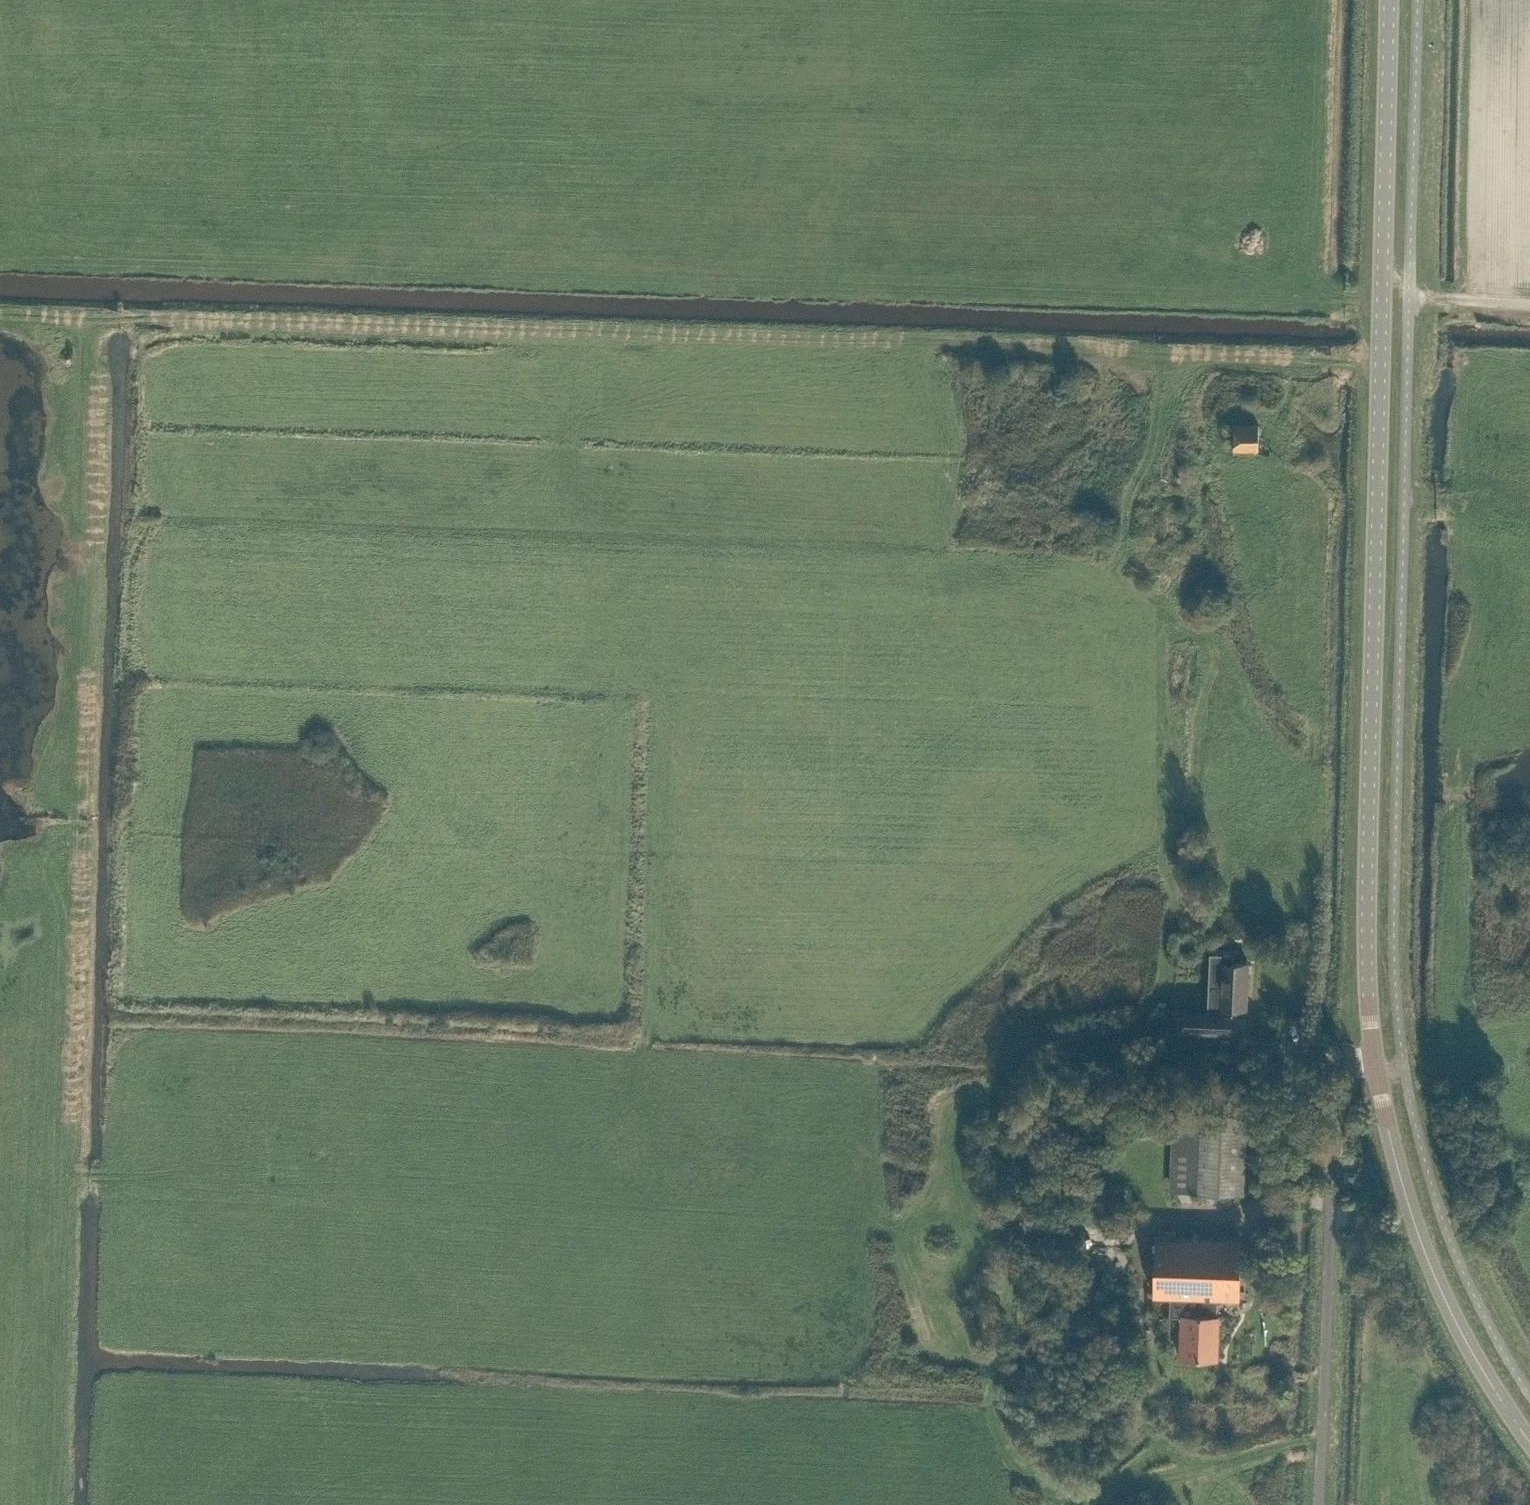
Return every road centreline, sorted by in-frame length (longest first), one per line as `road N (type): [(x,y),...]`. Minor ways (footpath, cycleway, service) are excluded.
road 1 (tertiary): [(1529,1440),(1477,1359),(1420,1233),(1388,1118),(1369,1007),(1387,0)]

